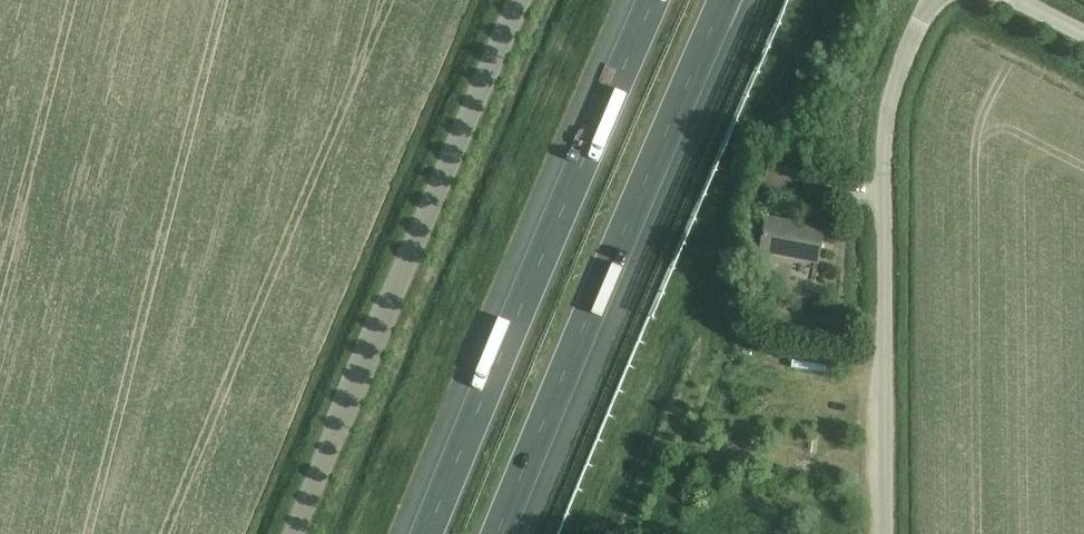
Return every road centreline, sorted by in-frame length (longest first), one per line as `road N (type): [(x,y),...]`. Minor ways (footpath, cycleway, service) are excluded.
road 1 (motorway): [(499,533),(727,0)]
road 2 (unclassified): [(293,533),(519,0)]
road 3 (motorway): [(653,0),(428,533)]
road 4 (unclassified): [(884,533),(888,116),(933,0)]

